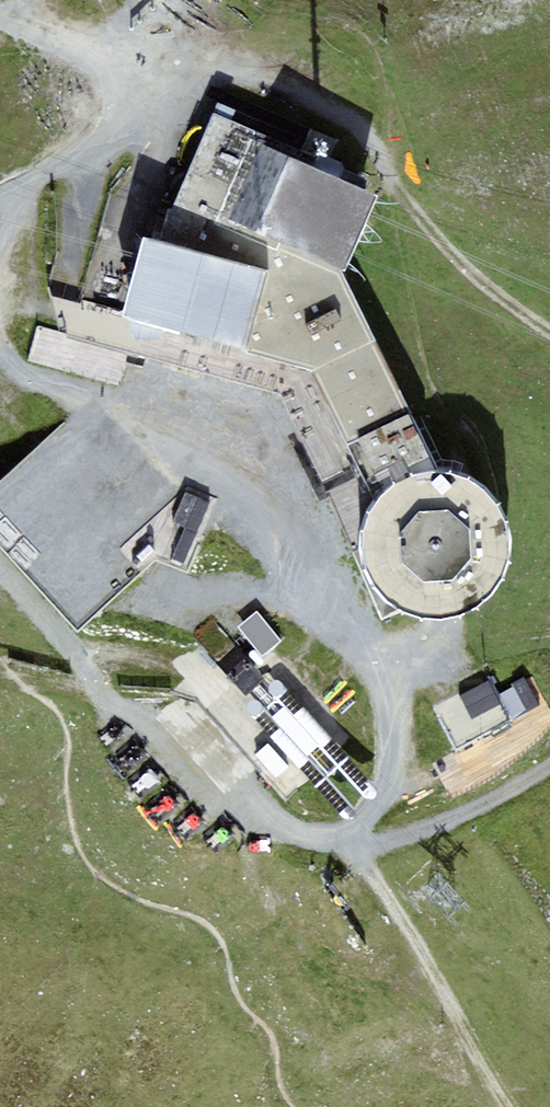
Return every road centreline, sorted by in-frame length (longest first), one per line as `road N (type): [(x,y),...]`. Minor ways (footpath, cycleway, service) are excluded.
road 1 (track): [(2,358),(124,410),(211,467),(287,568),(359,647),(396,706),(356,839)]
road 2 (track): [(549,329),(466,269),(355,121),(236,67),(153,83)]
road 3 (track): [(356,839),(269,823),(217,800),(126,717),(0,567)]
road 4 (track): [(356,839),(461,812),(549,758)]
road 5 (track): [(153,83),(106,136),(0,193)]
road 6 (track): [(0,20),(153,83)]

